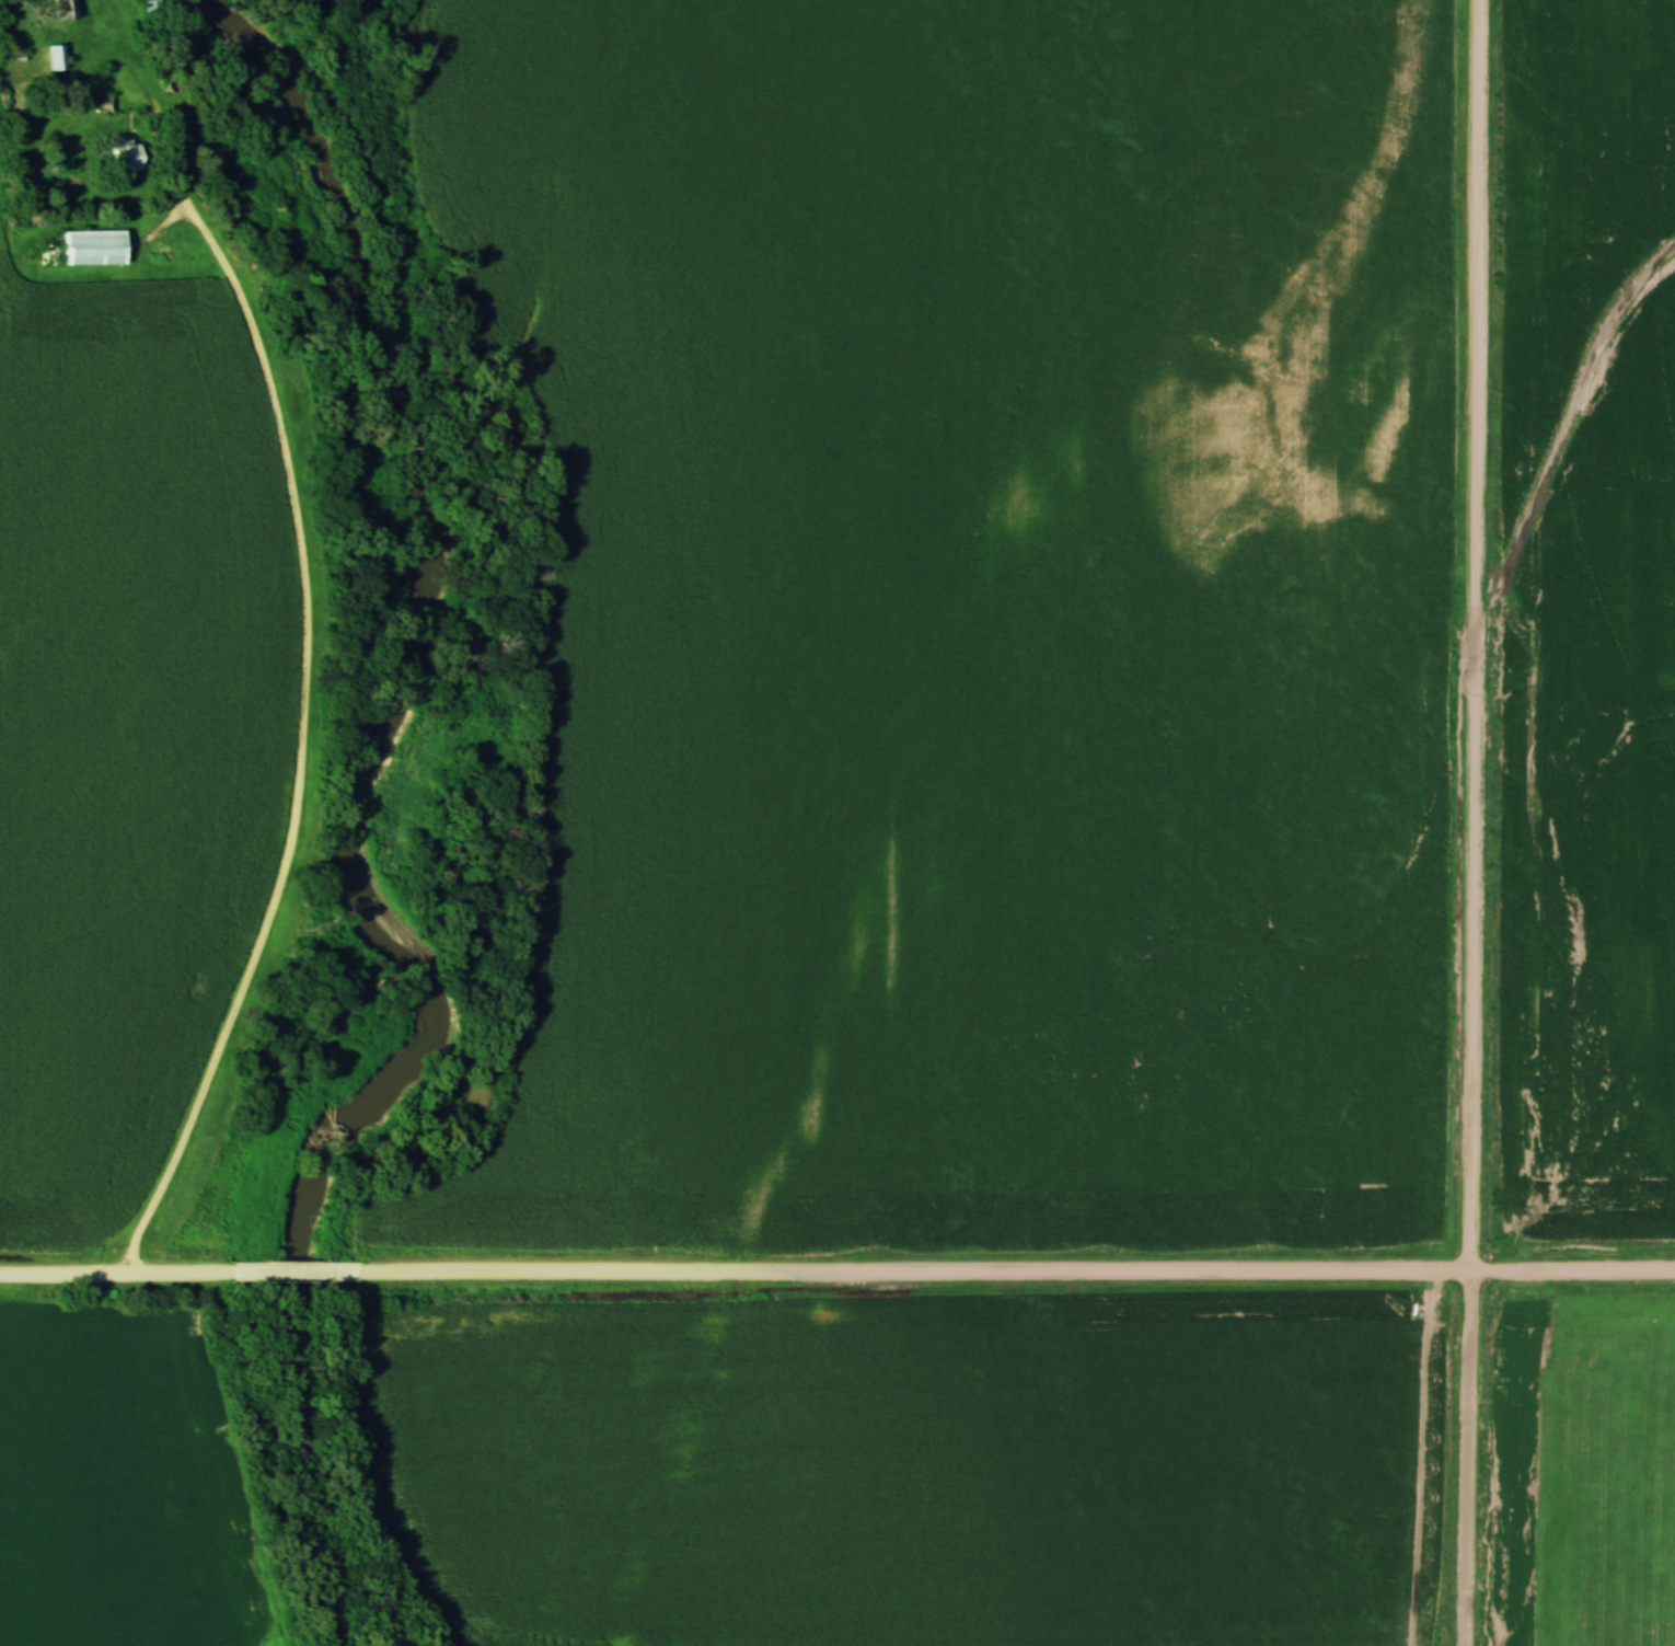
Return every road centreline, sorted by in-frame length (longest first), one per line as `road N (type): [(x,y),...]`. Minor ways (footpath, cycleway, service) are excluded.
road 1 (residential): [(1470,1645),(1478,0)]
road 2 (tertiary): [(1674,1276),(356,1270)]
road 3 (tertiary): [(231,1270),(0,1272)]
road 4 (tertiary): [(356,1270),(231,1270)]

